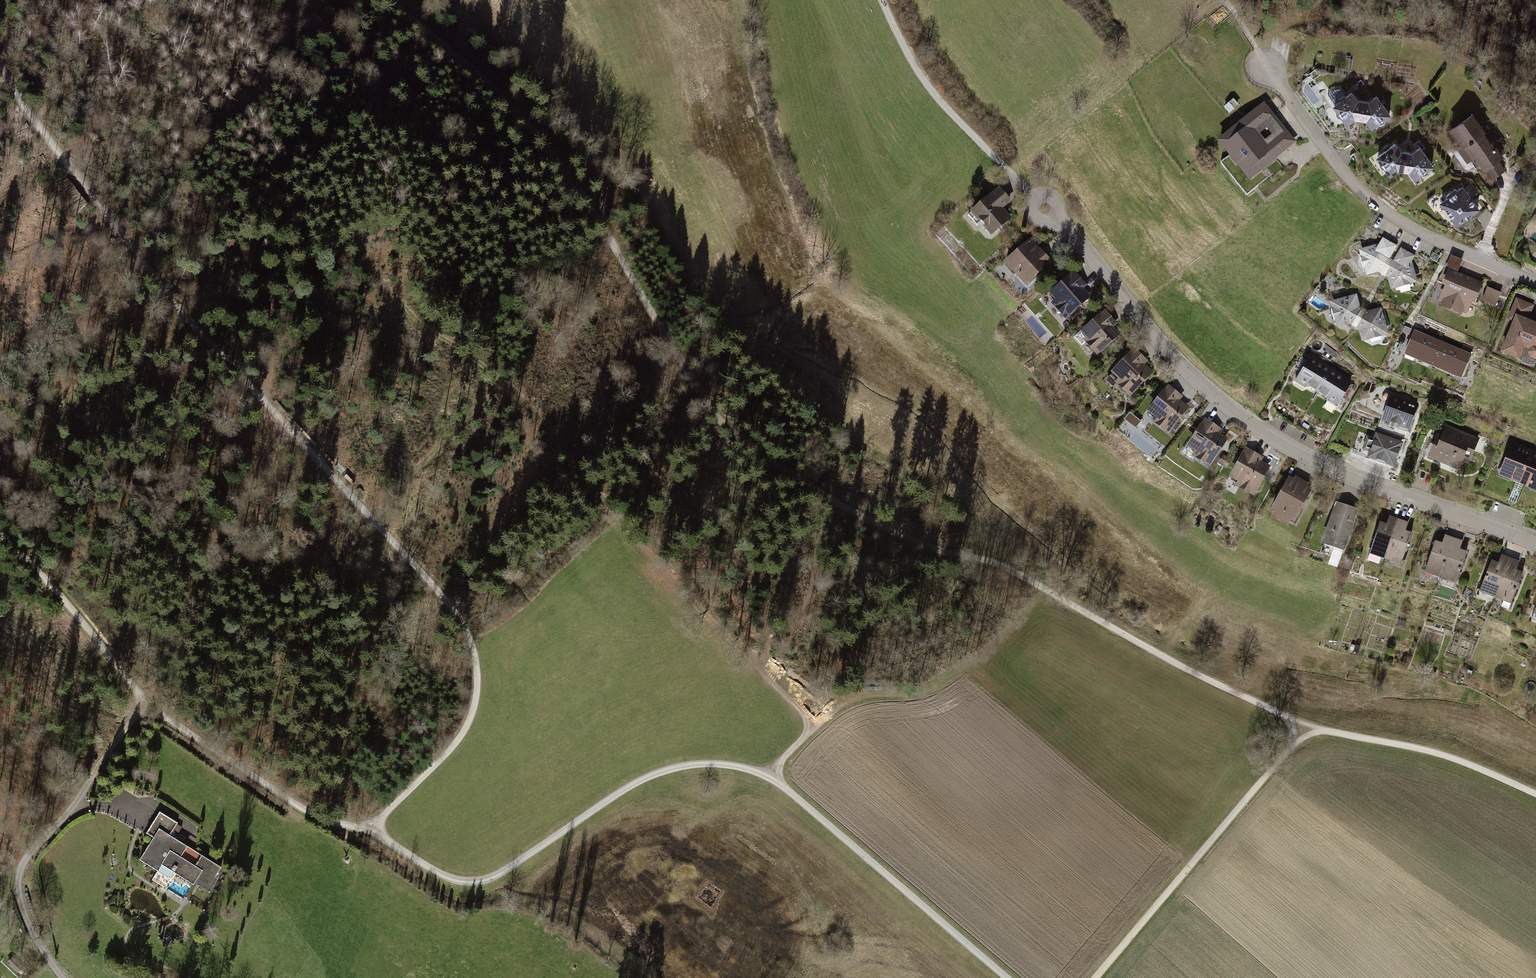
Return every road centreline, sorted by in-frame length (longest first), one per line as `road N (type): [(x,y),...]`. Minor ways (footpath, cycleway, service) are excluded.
road 1 (track): [(1310,731),(1007,570),(885,531),(755,453),(710,415),(607,231),(510,105),(387,0)]
road 2 (track): [(0,70),(168,299),(469,634),(479,685),(473,717),(455,748),(371,832)]
road 3 (track): [(781,786),(782,765),(806,737),(799,710),(652,572),(601,493),(523,397),(404,311),(333,196)]
road 4 (track): [(1007,977),(781,786),(754,773),(684,770),(645,782),(471,889),(371,832)]
road 5 (residential): [(1045,207),(1184,368),(1252,423),(1320,468),(1535,545)]
road 6 (track): [(304,0),(421,140),(430,182),(400,224),(285,276),(266,310),(264,402)]
road 7 (residential): [(1266,73),(1377,207),(1535,283)]
road 8 (track): [(1099,977),(1310,731)]
road 9 (track): [(884,0),(909,59),(945,107),(1045,207)]
road 10 (track): [(371,832),(316,818),(154,718)]
road 11 (track): [(154,718),(0,540)]
road 12 (track): [(1310,731),(1455,760),(1535,794)]
road 13 (unclassified): [(63,977),(32,928),(19,873),(71,811)]
road 14 (track): [(71,811),(125,733),(154,718)]

